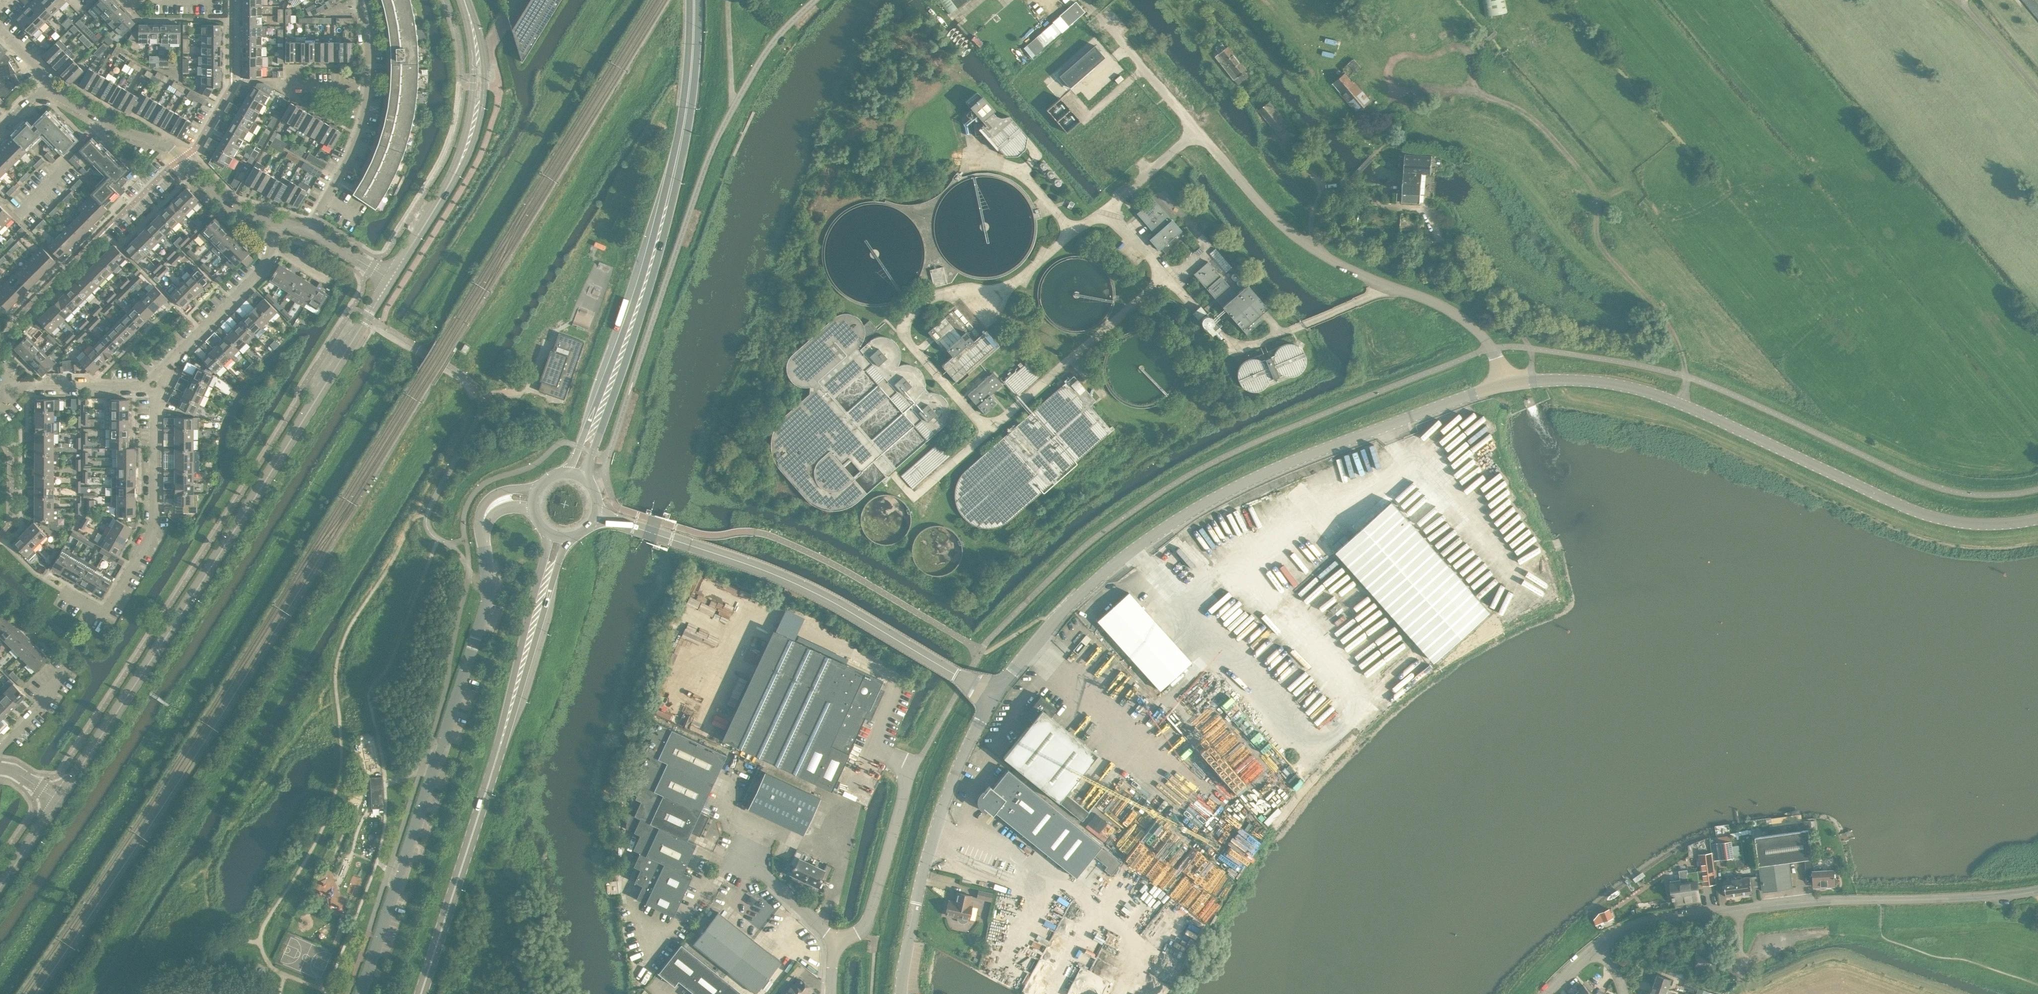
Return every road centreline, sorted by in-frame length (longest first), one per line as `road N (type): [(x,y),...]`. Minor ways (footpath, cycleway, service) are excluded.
road 1 (tertiary): [(59,801),(391,278)]
road 2 (tertiary): [(996,695),(1081,594),(1217,497),(1506,383)]
road 3 (tertiary): [(1532,381),(1647,391),(1938,518),(2037,518)]
road 4 (primary): [(585,480),(662,241),(692,101),(698,0)]
road 5 (primary): [(689,0),(684,100),(661,208),(616,352),(566,473)]
road 6 (unclassified): [(1598,948),(1643,923),(1673,917),(2037,889)]
road 7 (tertiary): [(996,695),(827,597),(628,524)]
road 8 (residential): [(359,993),(475,637)]
road 9 (tertiary): [(898,993),(933,837),(996,695)]
road 10 (tertiary): [(391,278),(468,142),(478,62),(464,0)]
road 11 (residential): [(62,590),(104,613),(154,525),(155,385)]
road 12 (unclassified): [(831,993),(834,940),(870,917),(913,770)]
road 13 (primary): [(421,993),(497,757)]
road 14 (unclassified): [(1506,383),(1484,338),(1458,314),(1322,253)]
road 15 (primary): [(497,757),(567,537)]
road 16 (primary): [(548,532),(497,757)]
road 17 (residential): [(155,385),(260,271),(269,248)]
road 18 (residential): [(308,231),(351,150),(369,87)]
road 19 (residential): [(177,153),(47,91)]
road 20 (residential): [(11,385),(155,385)]
road 21 (track): [(1322,253),(1312,218),(1318,181),(1276,132)]

